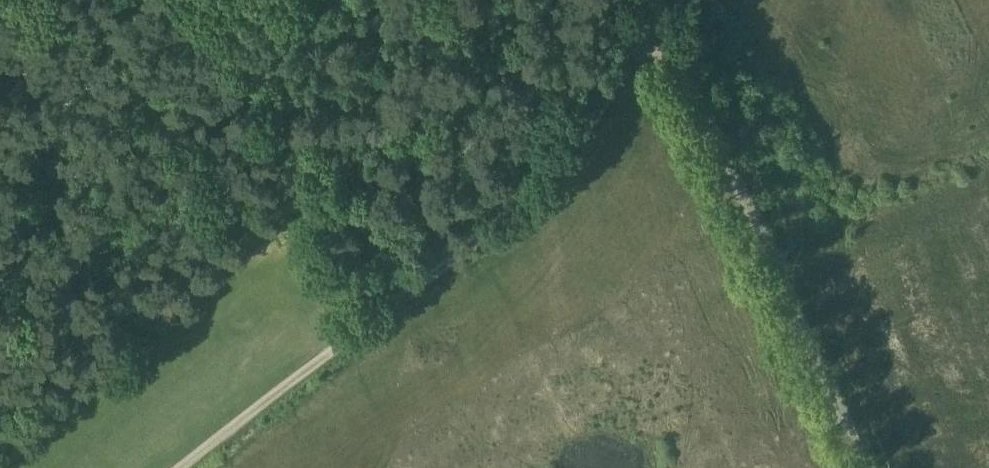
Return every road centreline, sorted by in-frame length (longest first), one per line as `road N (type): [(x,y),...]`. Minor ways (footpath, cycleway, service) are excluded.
road 1 (unclassified): [(869,467),(654,0)]
road 2 (track): [(644,0),(554,177),(375,322)]
road 3 (track): [(375,322),(188,467)]

